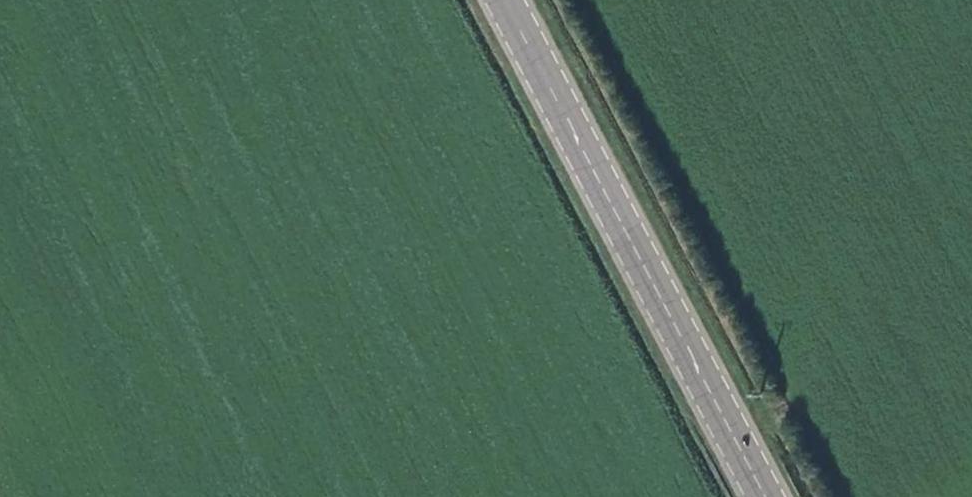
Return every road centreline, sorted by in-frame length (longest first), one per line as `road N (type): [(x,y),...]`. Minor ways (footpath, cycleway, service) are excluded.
road 1 (secondary): [(508,0),(768,496)]

